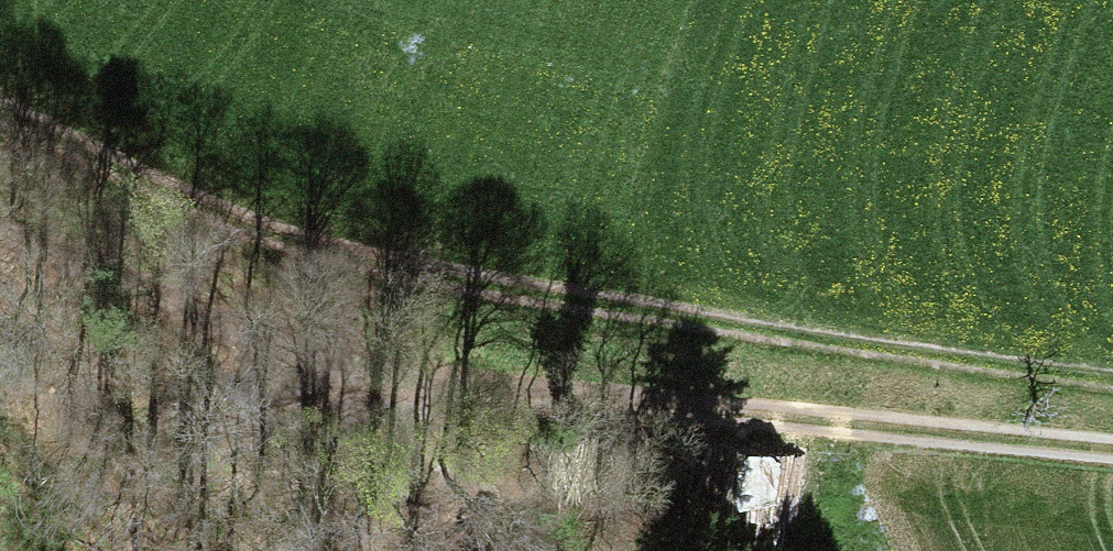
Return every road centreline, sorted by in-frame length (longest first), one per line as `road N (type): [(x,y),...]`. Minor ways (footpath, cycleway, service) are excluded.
road 1 (track): [(1112,383),(486,294),(313,252),(103,172),(0,118)]
road 2 (track): [(1112,456),(416,383),(291,354),(0,227)]
road 3 (track): [(0,310),(103,370),(201,405),(265,401),(360,370)]
road 4 (track): [(201,405),(233,550)]

